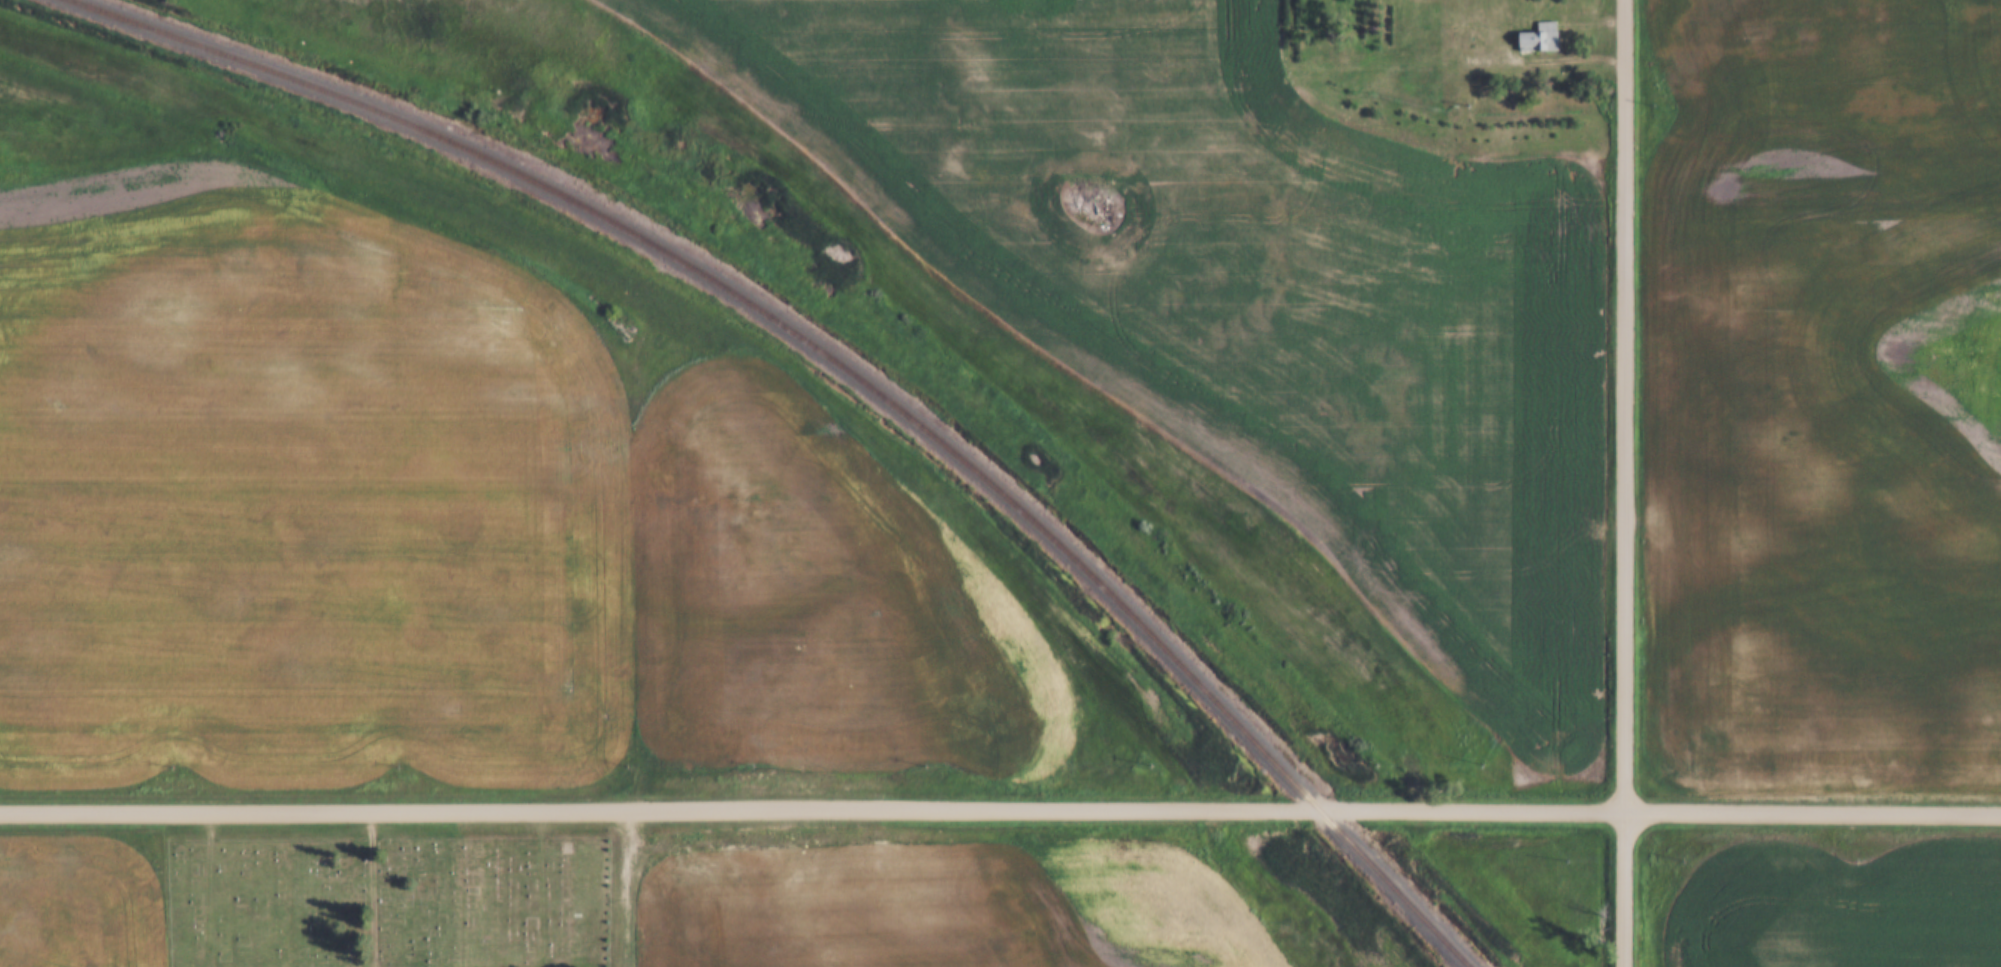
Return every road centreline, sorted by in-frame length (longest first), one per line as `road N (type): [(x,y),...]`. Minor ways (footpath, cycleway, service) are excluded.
road 1 (residential): [(2000,814),(0,819)]
road 2 (residential): [(1624,966),(1630,0)]

